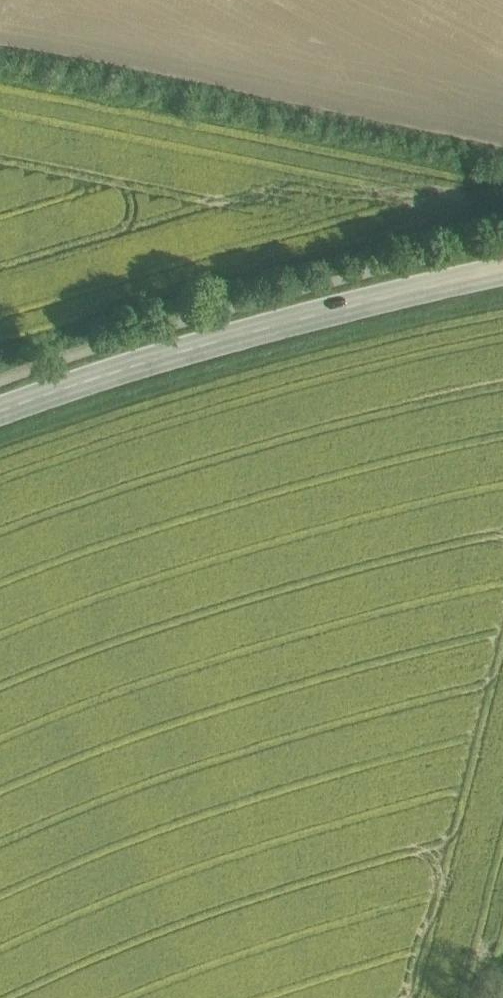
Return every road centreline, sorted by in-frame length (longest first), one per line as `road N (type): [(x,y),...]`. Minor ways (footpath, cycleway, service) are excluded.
road 1 (secondary): [(0,408),(292,321),(502,272)]

